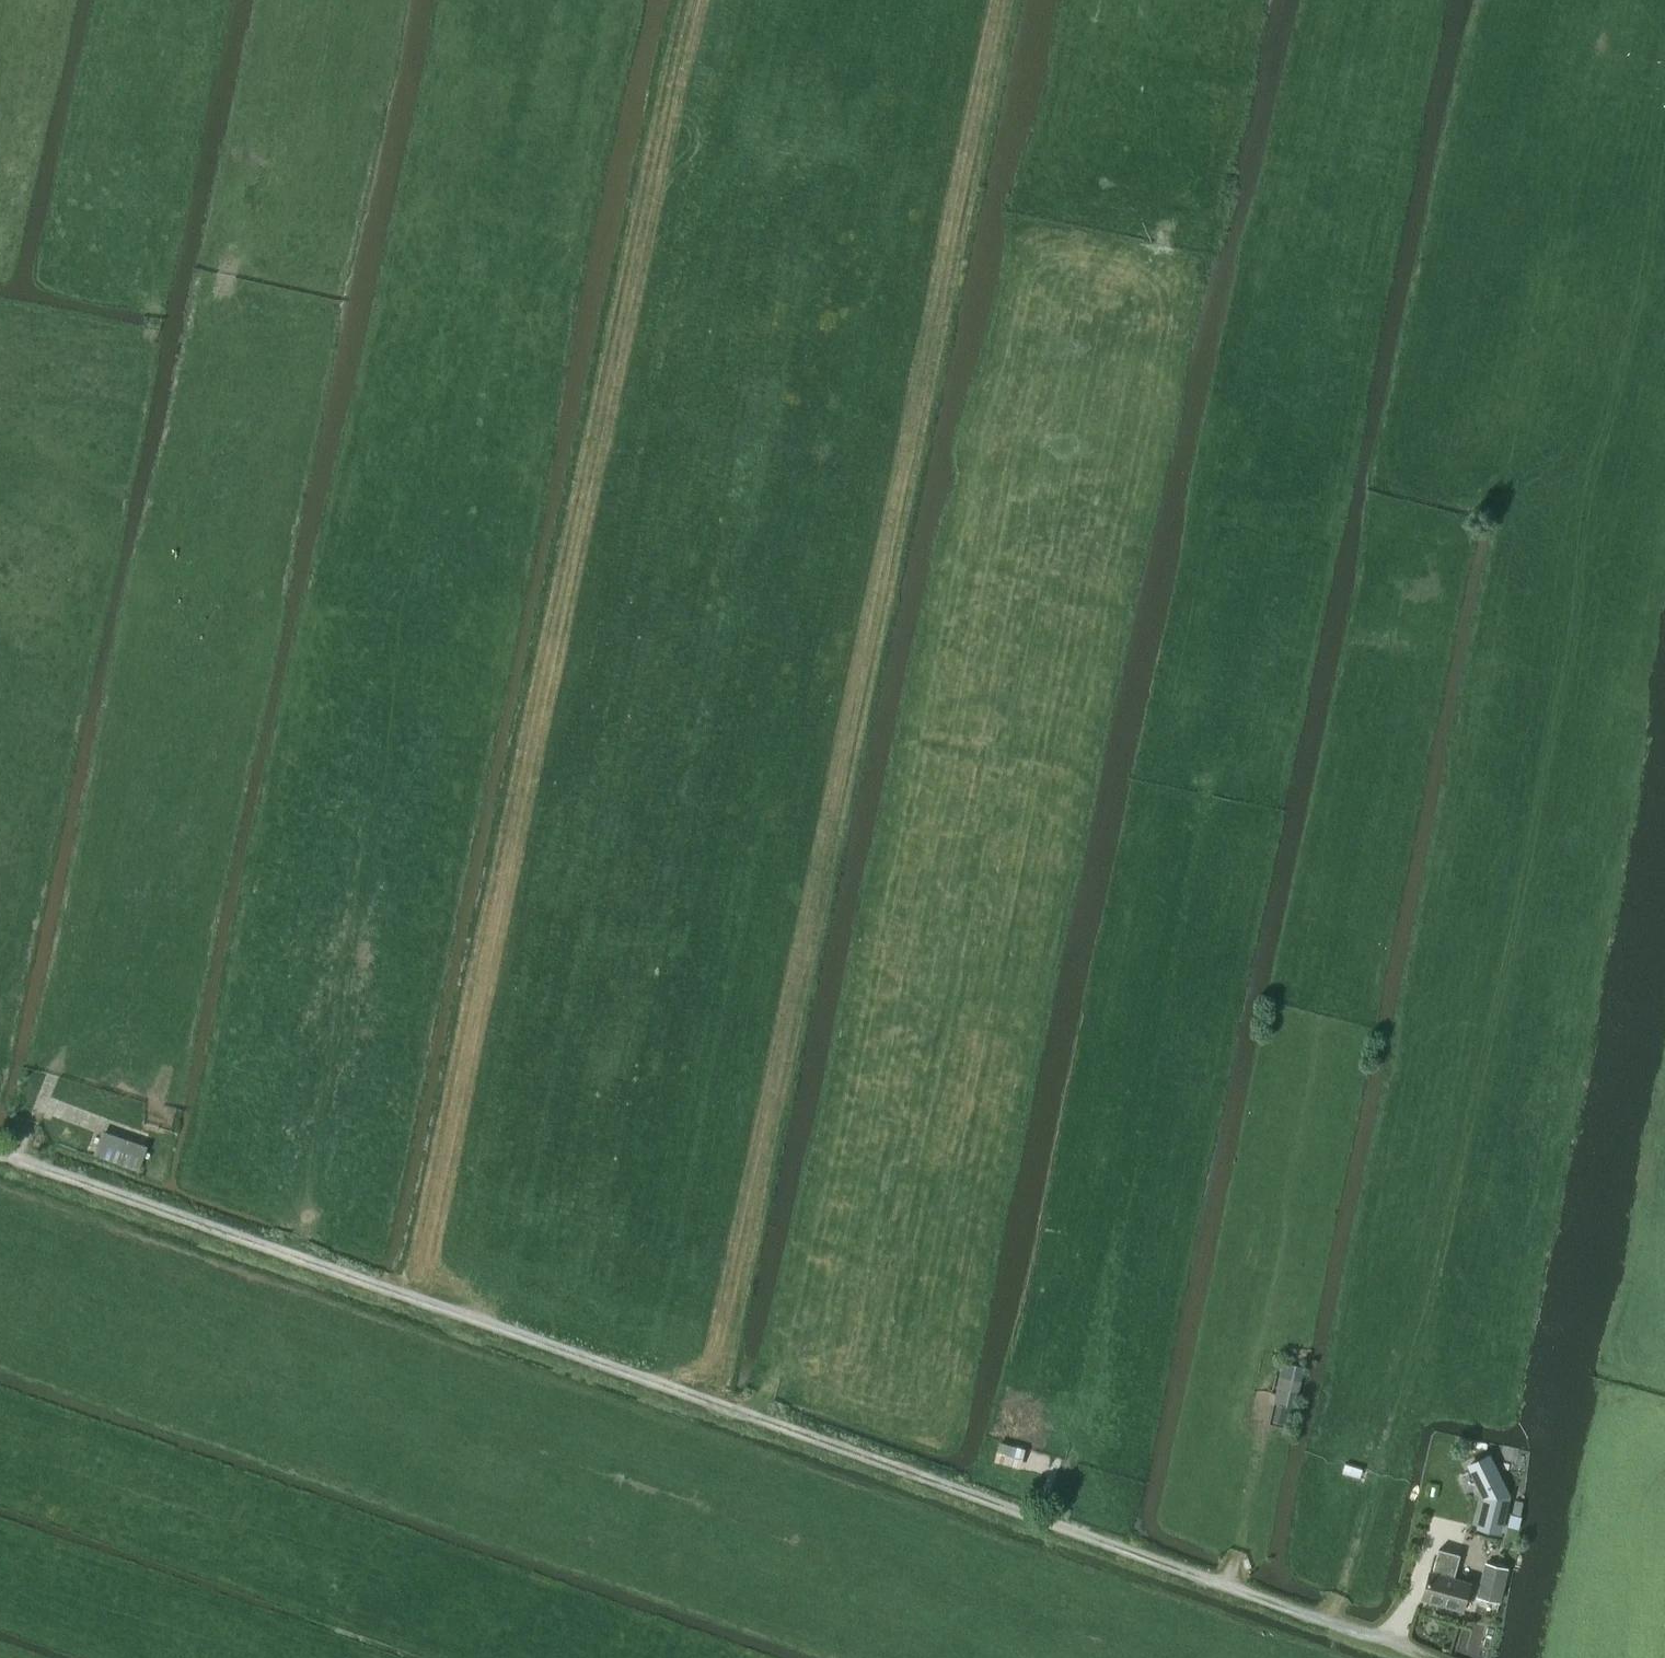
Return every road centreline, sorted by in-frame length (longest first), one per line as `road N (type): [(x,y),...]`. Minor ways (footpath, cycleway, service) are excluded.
road 1 (track): [(1403,1648),(0,1155)]

